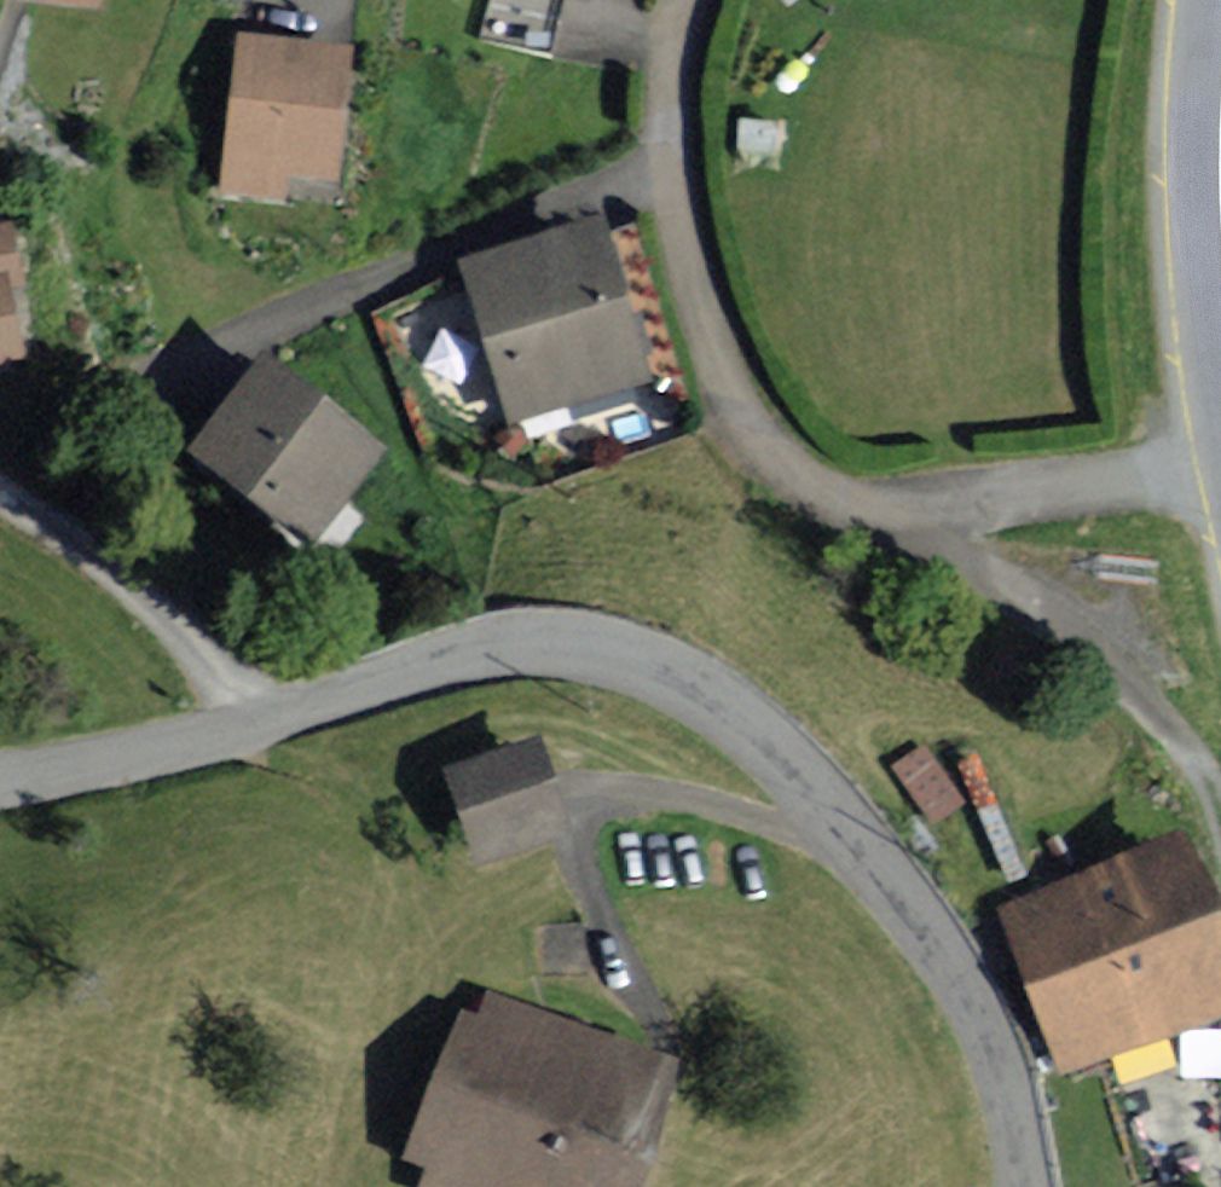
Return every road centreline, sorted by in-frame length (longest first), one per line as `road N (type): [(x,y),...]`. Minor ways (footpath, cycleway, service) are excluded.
road 1 (residential): [(1024,1186),(1010,1103),(974,1007),(806,786),(717,709),(607,658),(516,648),(426,662),(259,720)]
road 2 (residential): [(1220,472),(927,505),(857,505),(797,484),(753,437),(709,353),(685,275),(665,183),(667,98),(688,0)]
road 3 (track): [(927,505),(927,530),(1045,613),(1159,717),(1220,812)]
road 4 (residential): [(0,497),(110,578),(243,693),(259,720)]
road 5 (residential): [(259,720),(0,779)]
road 6 (secondary): [(1220,248),(1220,121)]

